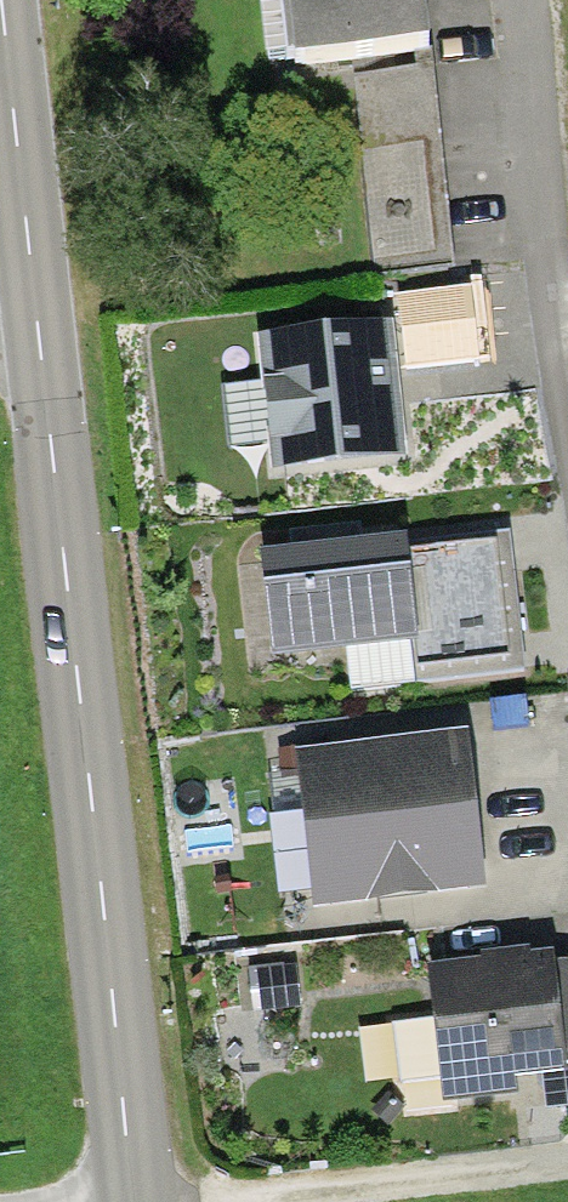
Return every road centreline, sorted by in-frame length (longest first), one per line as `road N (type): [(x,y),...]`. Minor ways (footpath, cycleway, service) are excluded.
road 1 (secondary): [(38,315),(136,1201)]
road 2 (residential): [(567,399),(522,0)]
road 3 (track): [(252,1201),(567,1166)]
road 4 (secondary): [(3,0),(38,315)]

